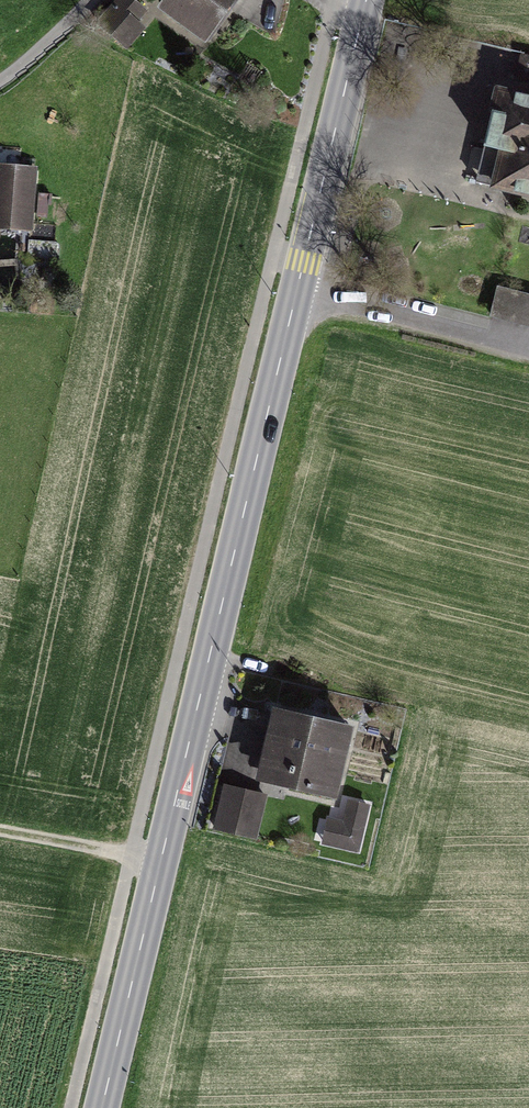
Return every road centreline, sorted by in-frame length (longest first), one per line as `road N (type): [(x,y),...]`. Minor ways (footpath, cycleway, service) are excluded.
road 1 (tertiary): [(102,1107),(361,0)]
road 2 (track): [(0,831),(161,862)]

